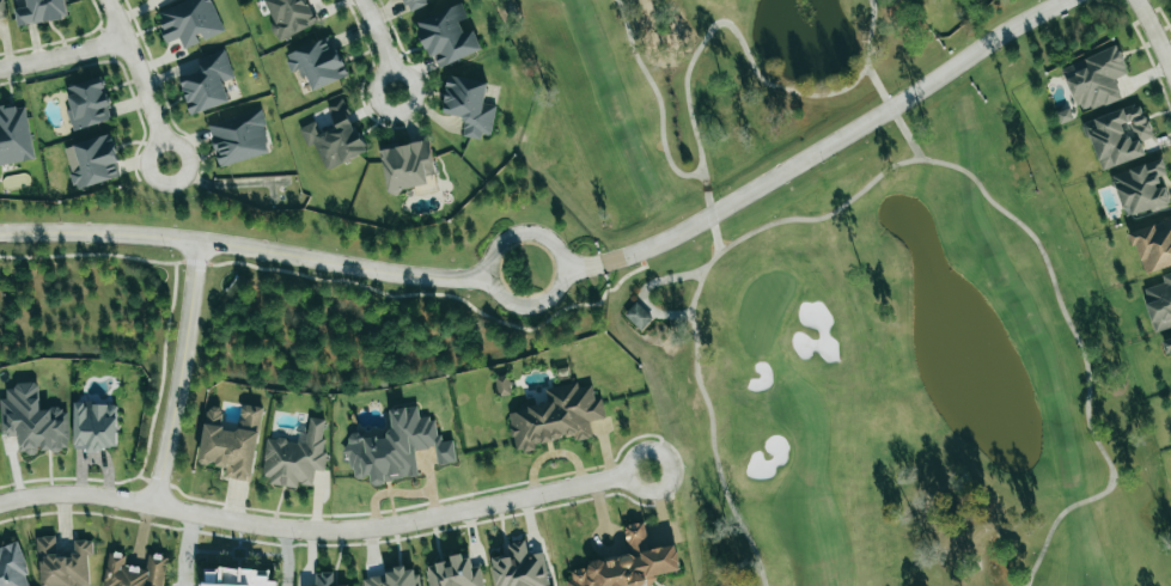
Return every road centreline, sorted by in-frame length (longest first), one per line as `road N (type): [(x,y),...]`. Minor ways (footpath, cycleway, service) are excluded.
road 1 (residential): [(0,503),(97,495),(281,529),(342,530),(627,476)]
road 2 (residential): [(603,263),(700,225),(1064,0)]
road 3 (tertiary): [(487,276),(407,275),(166,237),(0,233)]
road 4 (residential): [(200,240),(154,506)]
road 5 (tertiary): [(487,264),(499,298),(522,307),(555,292),(562,268),(554,245),(532,232),(498,242),(487,264)]
road 6 (residential): [(109,0),(160,141)]
road 7 (residential): [(663,489),(672,471),(666,456),(646,447),(632,454),(629,483),(641,493),(663,489)]
road 8 (residential): [(415,83),(407,72),(386,71),(376,80),(374,100),(404,111),(415,102),(415,83)]
road 9 (residential): [(181,147),(160,141),(148,149),(144,163),(153,182),(182,178),(181,147)]
road 10 (residential): [(0,68),(127,38)]

